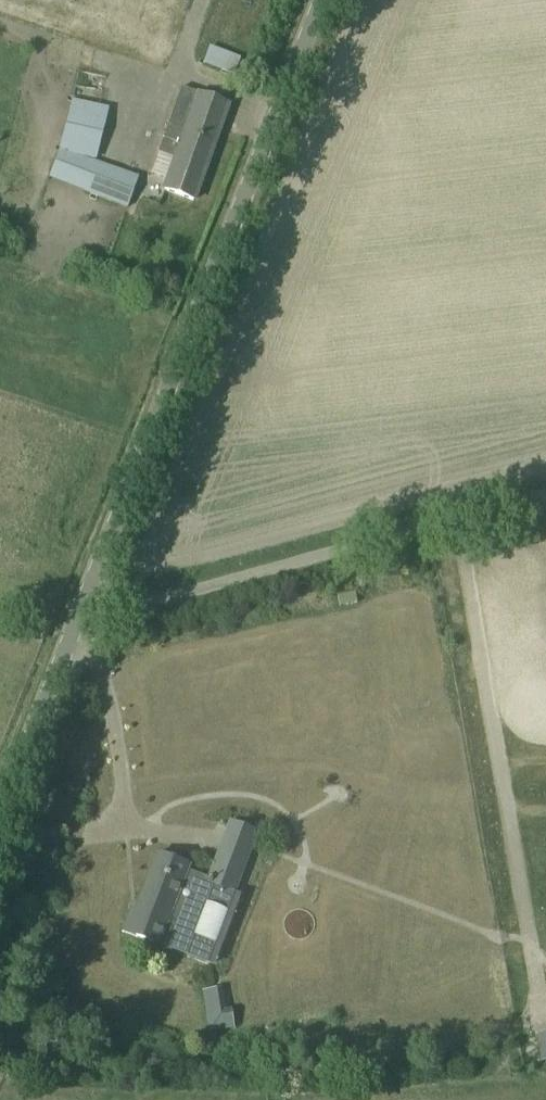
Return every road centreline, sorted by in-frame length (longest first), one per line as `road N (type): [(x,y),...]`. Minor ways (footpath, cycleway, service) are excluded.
road 1 (tertiary): [(89,592),(323,0)]
road 2 (unclassified): [(89,592),(160,600),(545,499)]
road 3 (tertiary): [(0,816),(89,592)]

